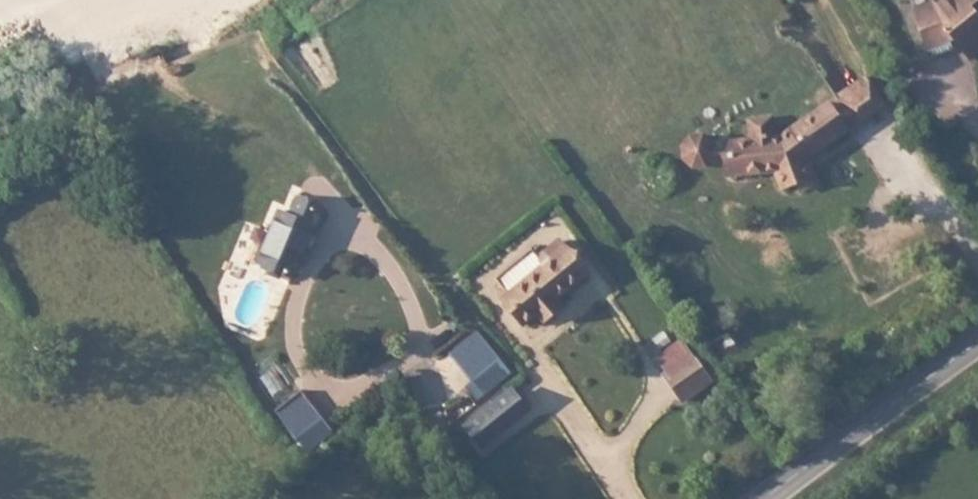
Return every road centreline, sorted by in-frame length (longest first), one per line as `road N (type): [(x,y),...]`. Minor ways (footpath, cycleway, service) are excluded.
road 1 (track): [(151,73),(288,149),(367,242)]
road 2 (secondary): [(767,498),(977,344)]

